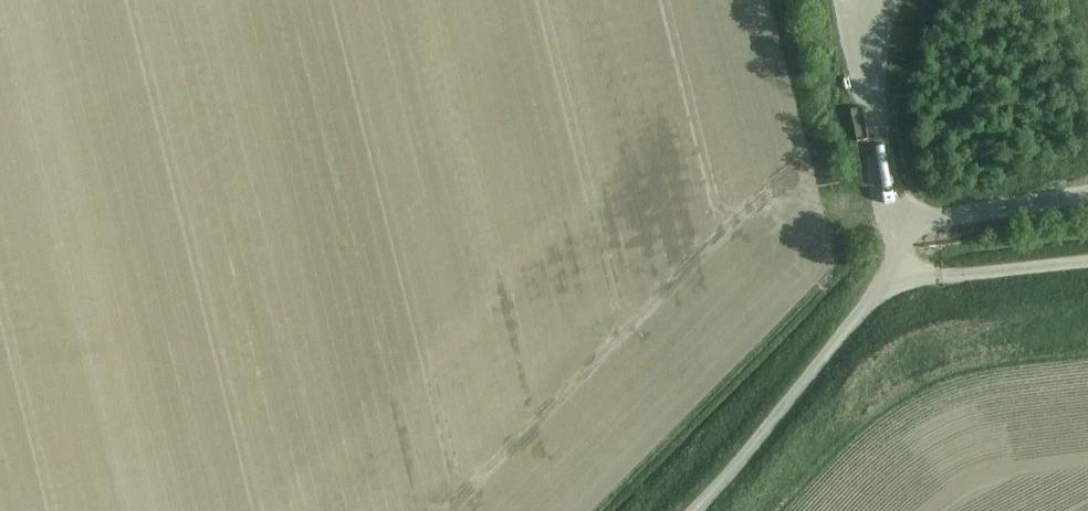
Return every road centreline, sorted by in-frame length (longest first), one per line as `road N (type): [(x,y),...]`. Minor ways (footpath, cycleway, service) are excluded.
road 1 (unclassified): [(1087,261),(889,288),(691,510)]

